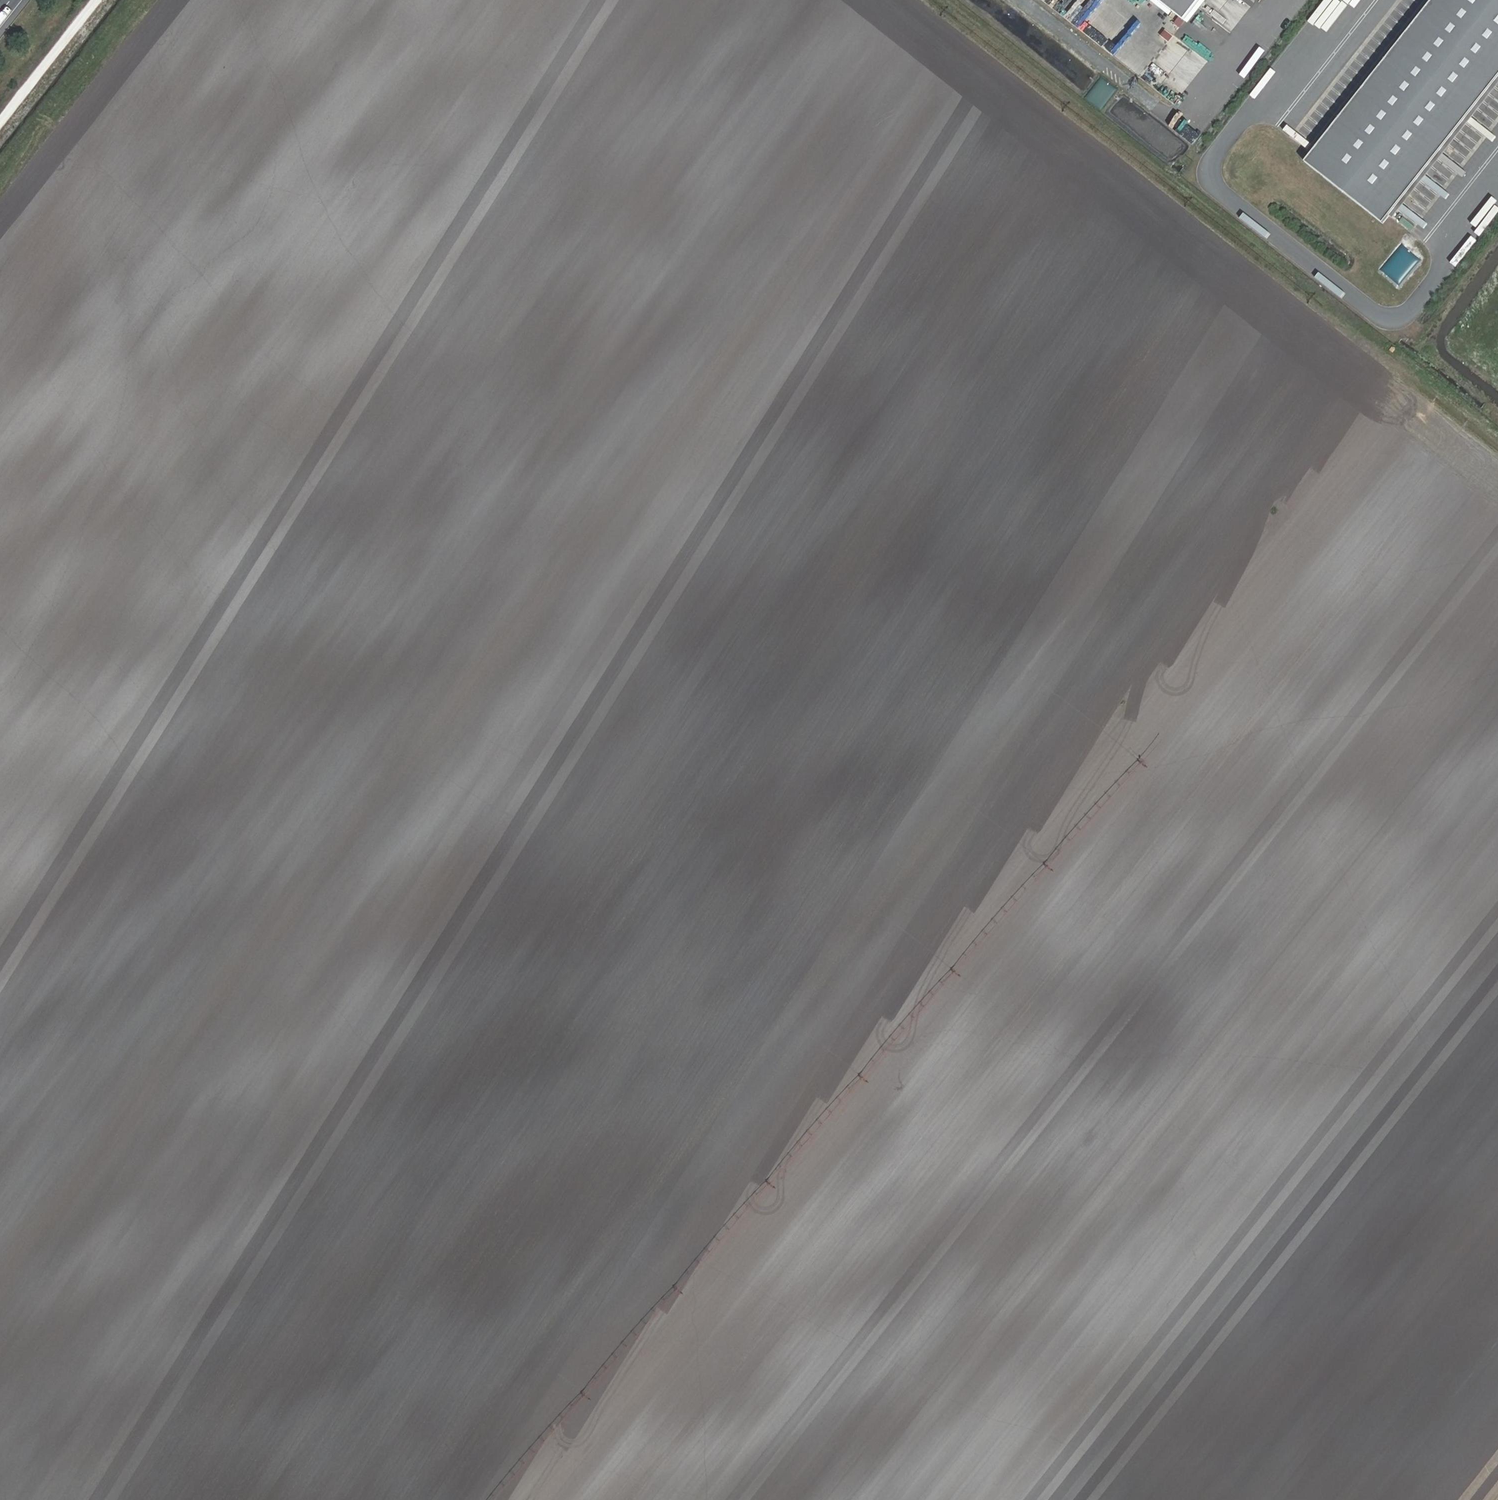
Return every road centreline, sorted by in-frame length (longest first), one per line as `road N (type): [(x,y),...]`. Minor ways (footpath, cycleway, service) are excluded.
road 1 (track): [(100,0),(0,128)]

